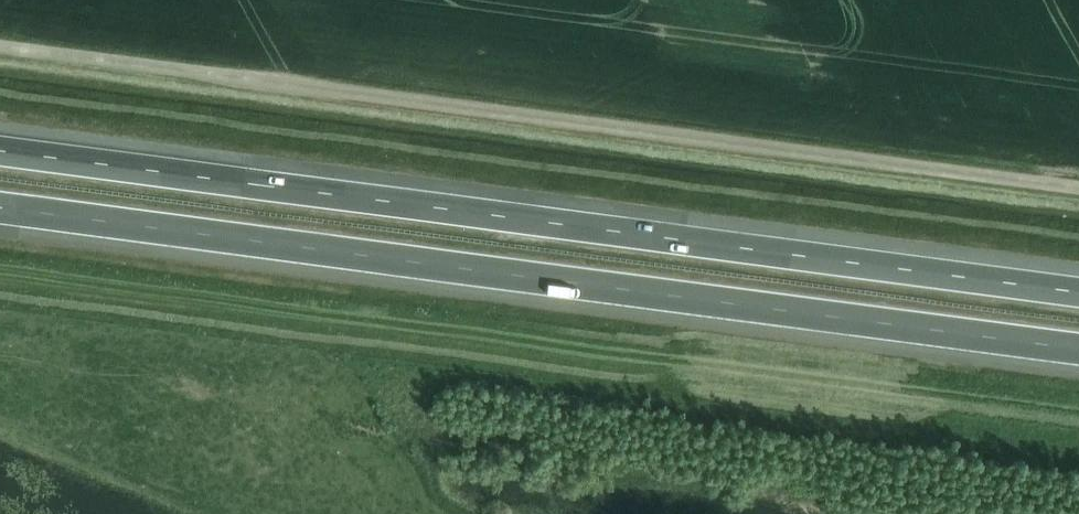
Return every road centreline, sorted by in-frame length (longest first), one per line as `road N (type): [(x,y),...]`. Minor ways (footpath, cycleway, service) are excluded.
road 1 (motorway): [(1078,294),(0,151)]
road 2 (unclassified): [(0,45),(1078,186)]
road 3 (motorway): [(0,209),(1078,350)]

